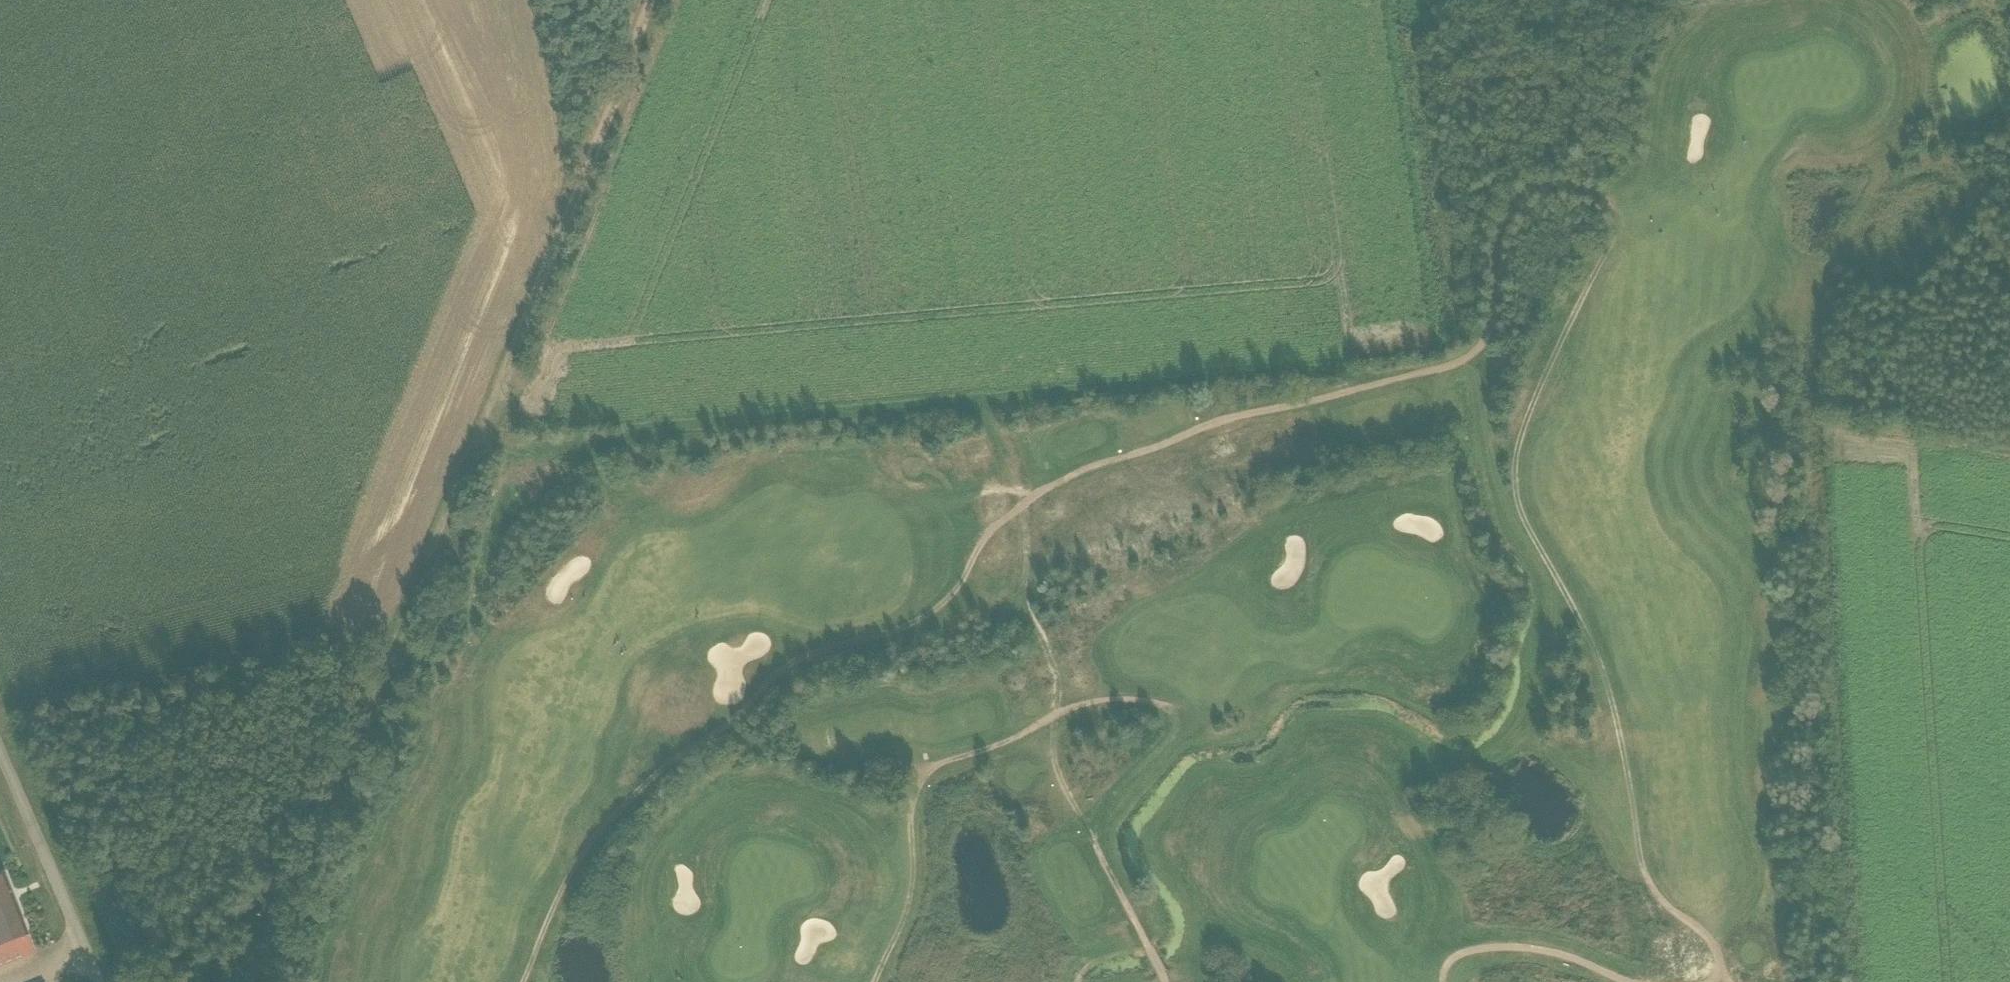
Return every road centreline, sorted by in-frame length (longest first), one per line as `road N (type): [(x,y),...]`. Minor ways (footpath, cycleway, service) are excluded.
road 1 (track): [(269,981),(365,760),(657,0)]
road 2 (unclassified): [(96,981),(0,758)]

